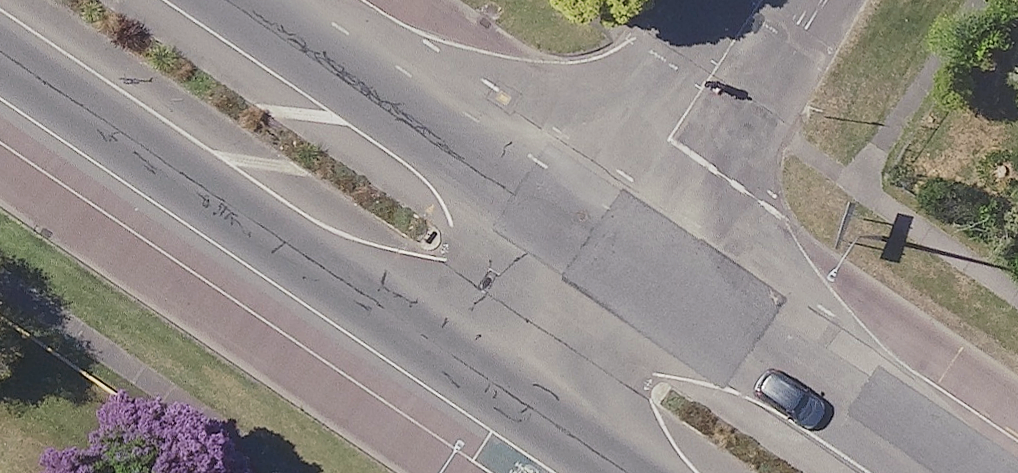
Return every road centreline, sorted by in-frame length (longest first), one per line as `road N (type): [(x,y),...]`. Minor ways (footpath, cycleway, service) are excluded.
road 1 (secondary): [(507,392),(0,53)]
road 2 (secondary): [(241,0),(600,239)]
road 3 (secondary): [(600,239),(936,472)]
road 4 (residential): [(764,0),(600,239)]
road 5 (residential): [(600,239),(507,392)]
road 6 (secondary): [(629,472),(507,392)]

